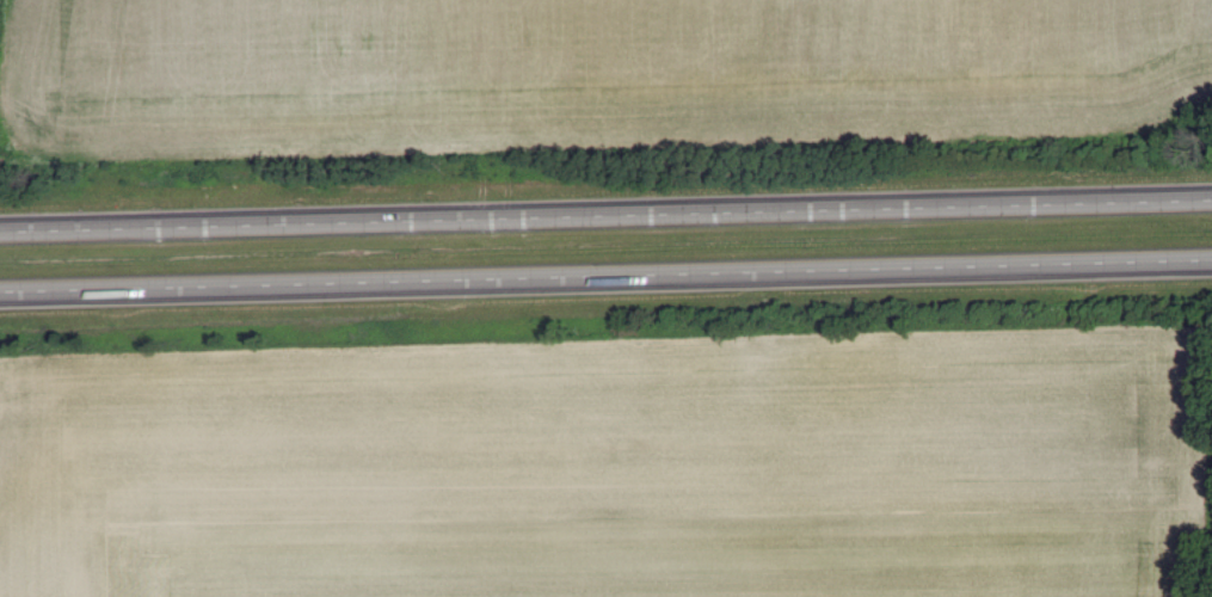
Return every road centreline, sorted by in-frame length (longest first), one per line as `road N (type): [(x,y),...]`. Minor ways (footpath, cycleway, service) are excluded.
road 1 (motorway): [(1211,200),(0,233)]
road 2 (motorway): [(0,293),(1211,261)]

